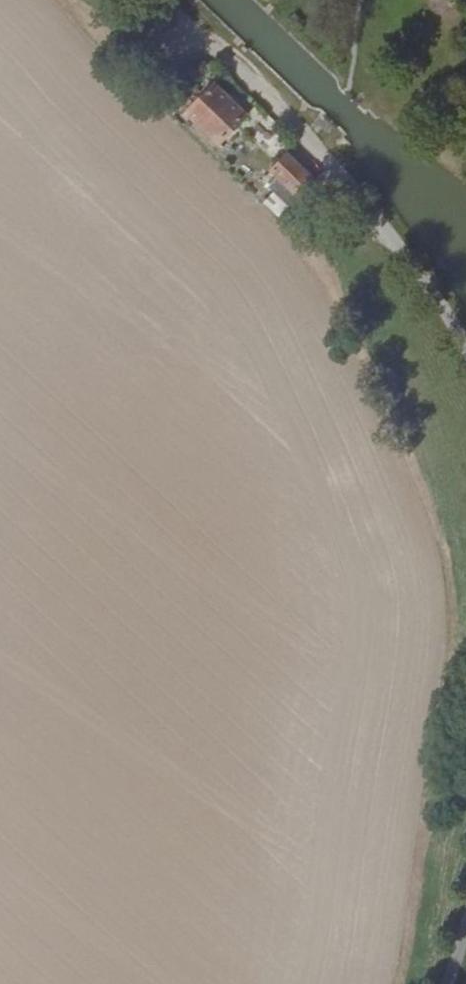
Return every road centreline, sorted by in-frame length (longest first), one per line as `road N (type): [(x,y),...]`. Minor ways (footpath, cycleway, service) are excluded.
road 1 (track): [(171,0),(420,254),(465,349)]

